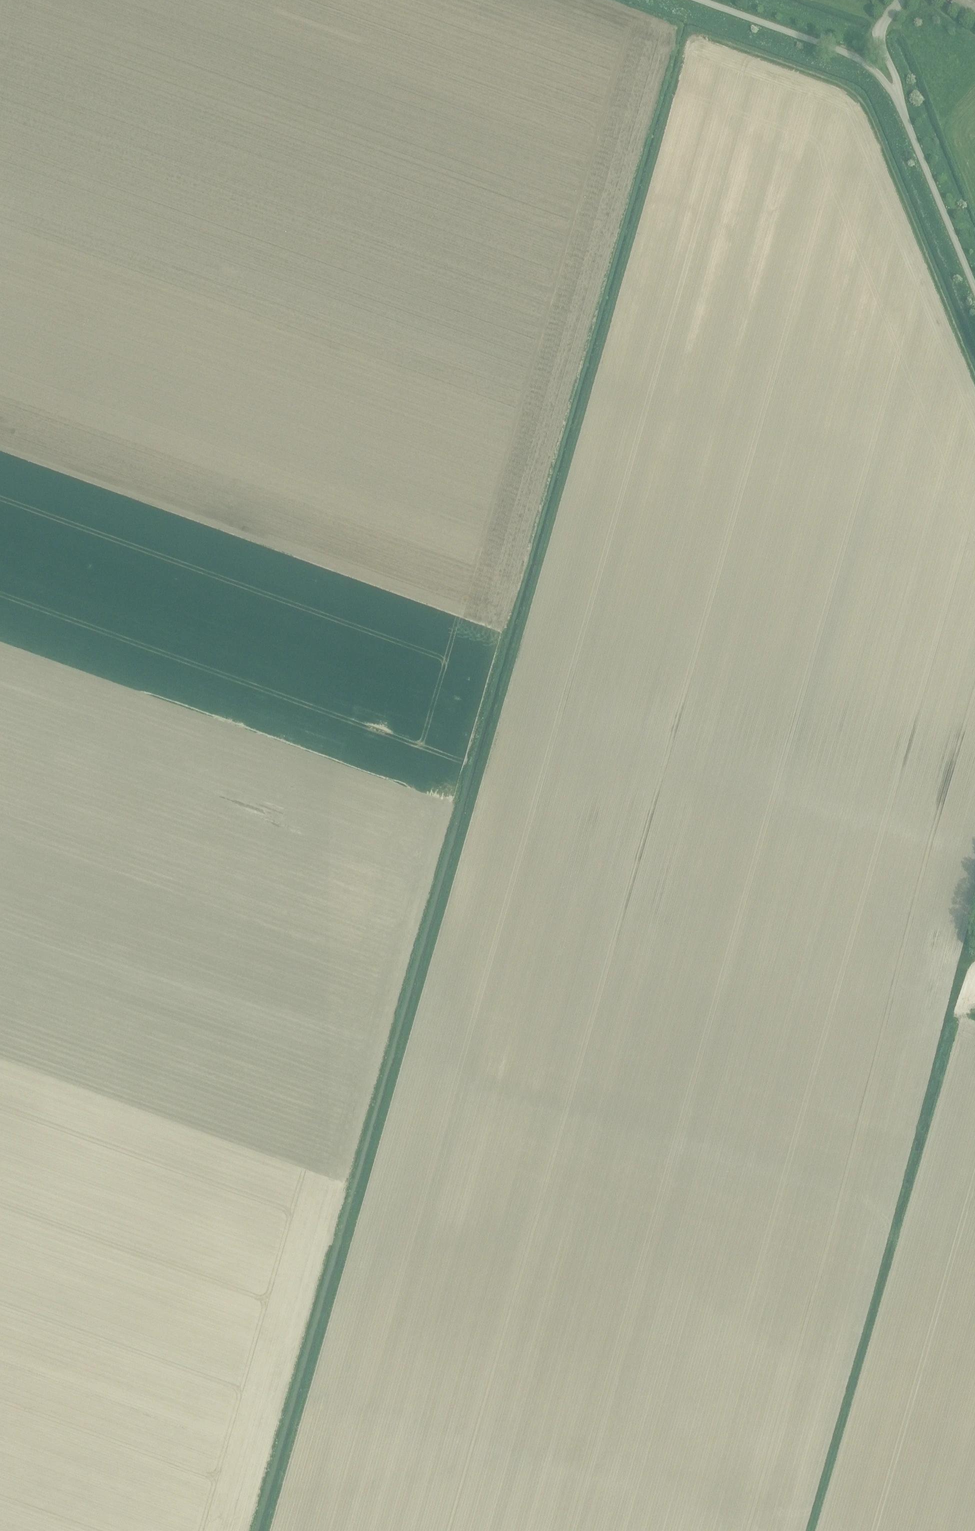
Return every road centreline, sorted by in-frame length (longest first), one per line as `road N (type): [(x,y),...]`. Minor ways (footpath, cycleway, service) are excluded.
road 1 (track): [(813,1530),(971,971)]
road 2 (unclassified): [(974,289),(879,74),(697,0)]

